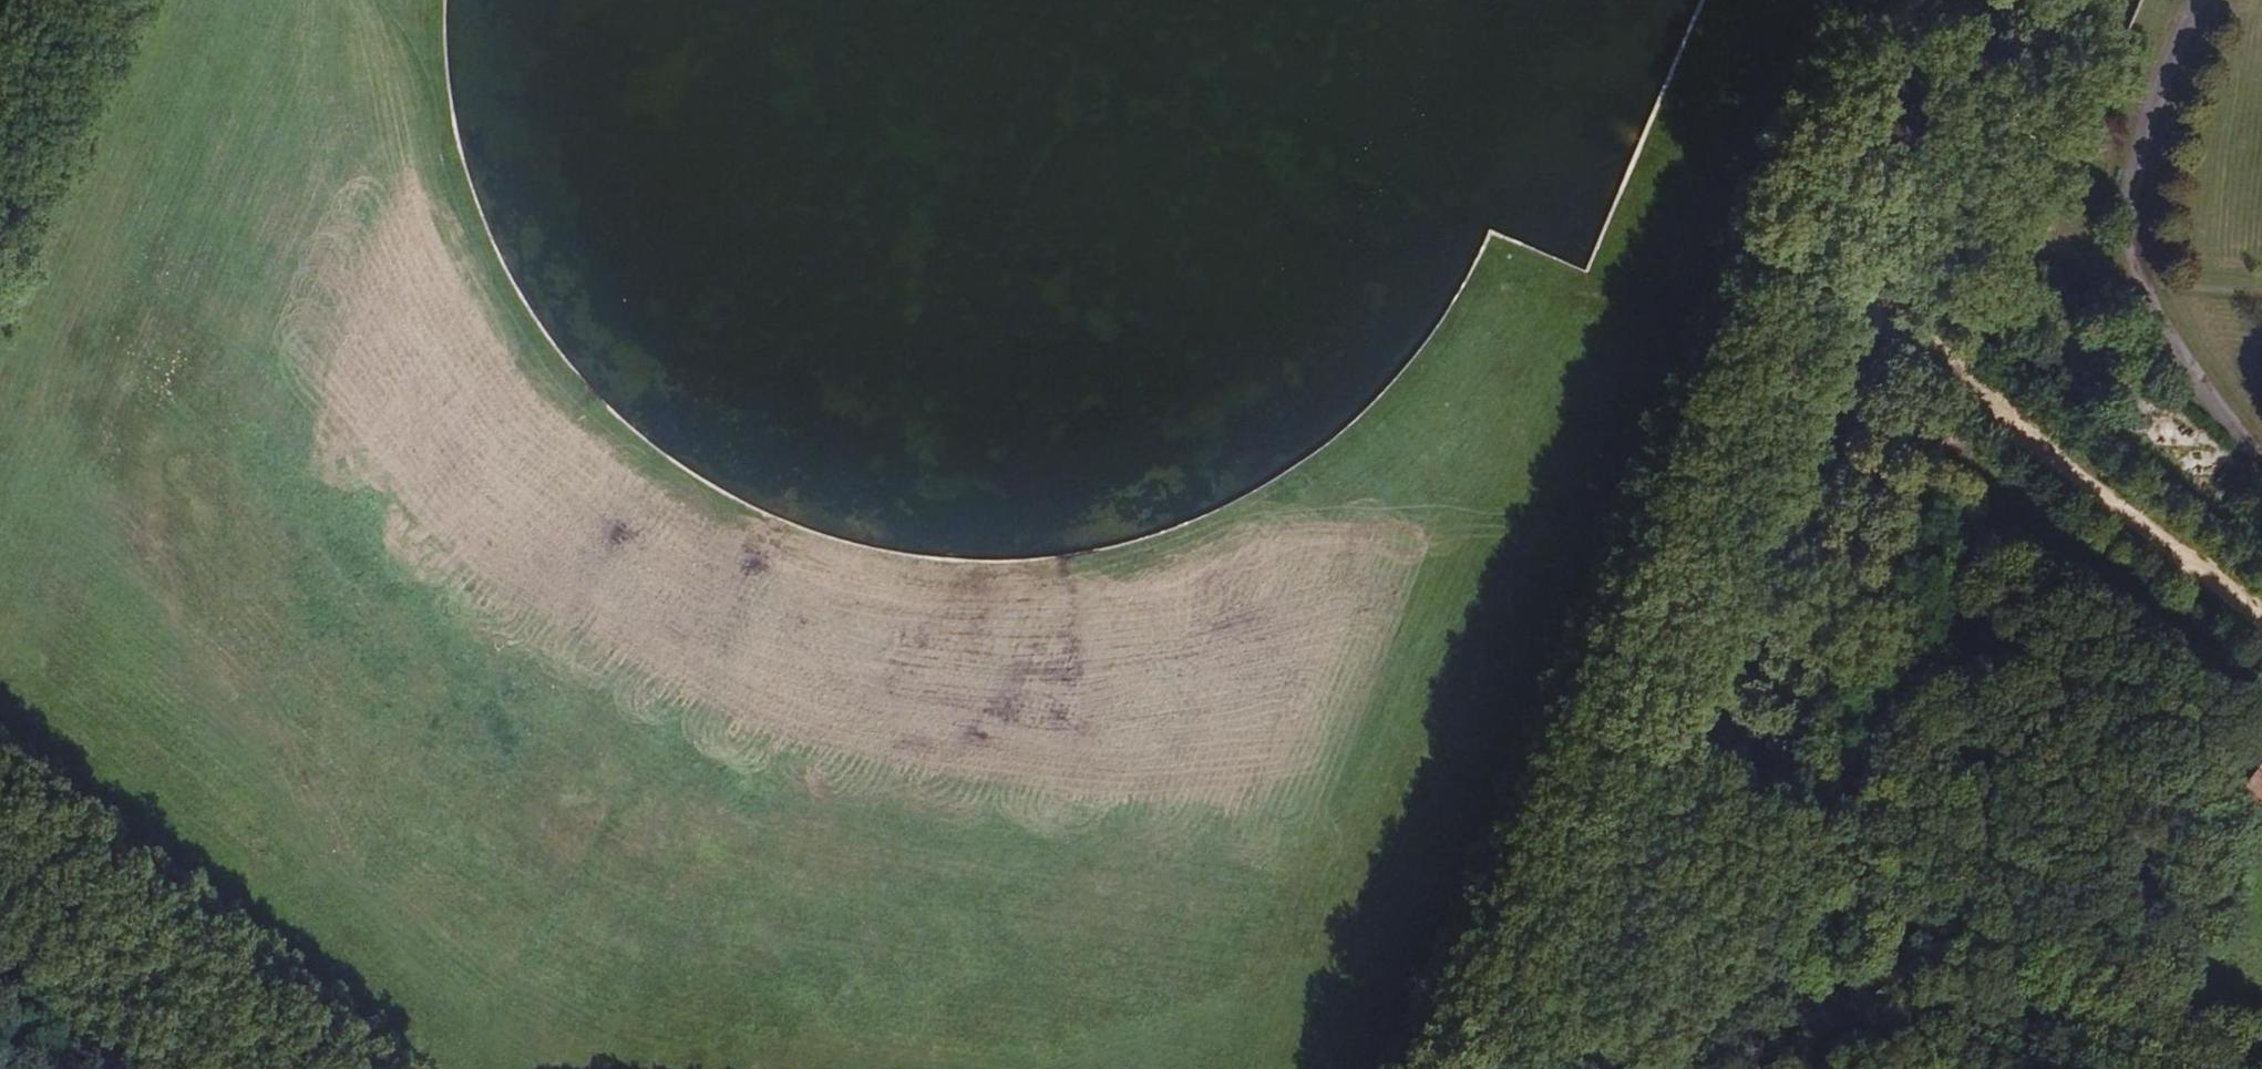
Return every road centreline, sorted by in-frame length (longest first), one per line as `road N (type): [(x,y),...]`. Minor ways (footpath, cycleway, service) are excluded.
road 1 (track): [(1881,301),(2261,608)]

